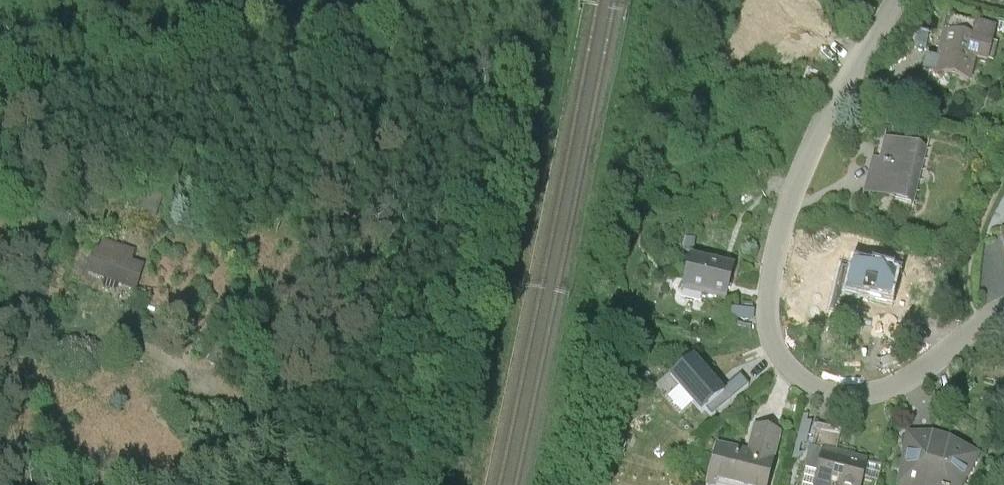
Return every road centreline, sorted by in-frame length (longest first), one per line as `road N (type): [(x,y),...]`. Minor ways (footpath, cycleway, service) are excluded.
road 1 (residential): [(1003,324),(917,387),(878,404),(834,406),(802,392),(767,343),(774,255),(811,147),(900,0)]

